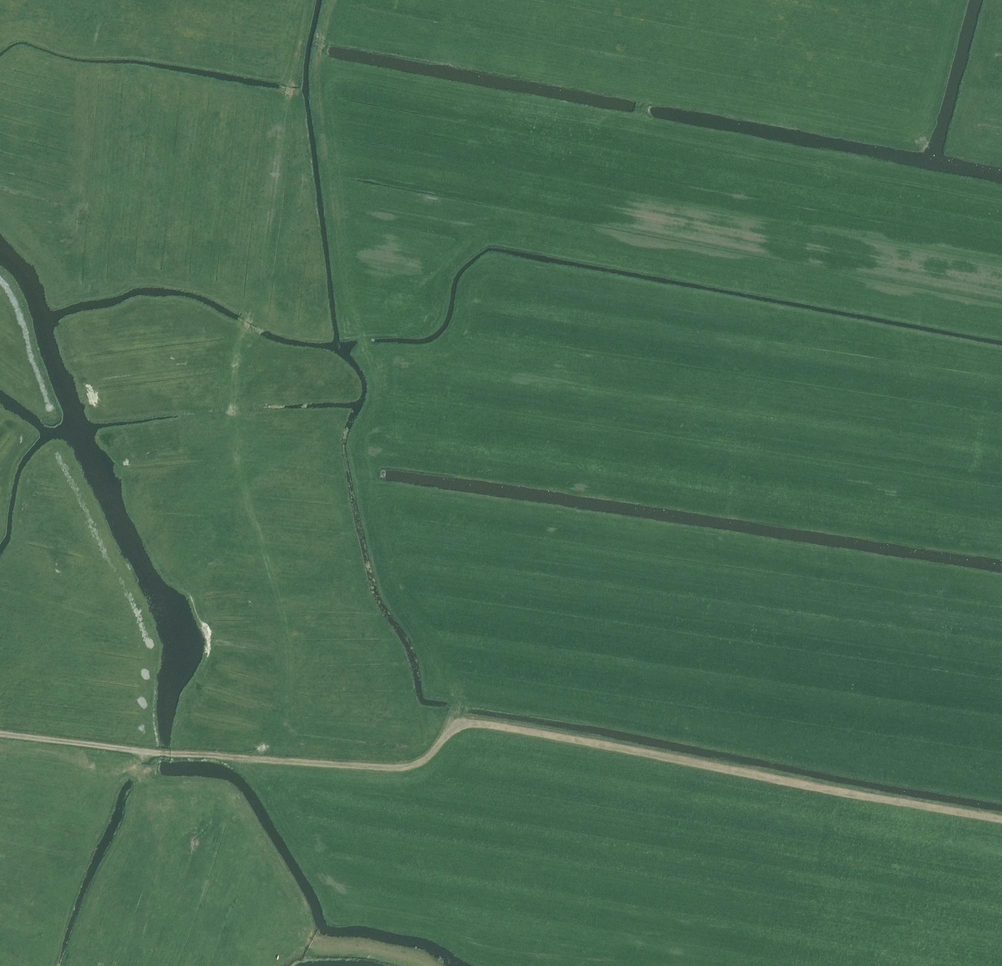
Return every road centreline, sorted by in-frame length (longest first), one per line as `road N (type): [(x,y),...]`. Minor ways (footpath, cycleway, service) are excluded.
road 1 (track): [(1001,819),(482,725),(454,731)]
road 2 (track): [(454,731),(424,762),(402,767),(0,735)]
road 3 (track): [(333,0),(320,69),(402,78)]

